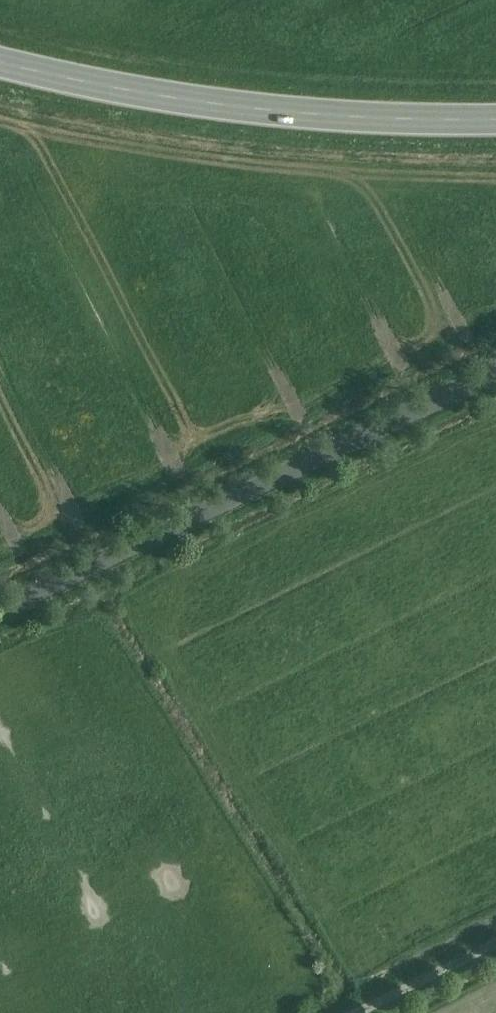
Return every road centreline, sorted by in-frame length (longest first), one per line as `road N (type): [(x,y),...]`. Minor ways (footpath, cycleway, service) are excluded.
road 1 (residential): [(0,611),(495,375)]
road 2 (secondary): [(0,62),(245,107),(495,120)]
road 3 (track): [(364,1012),(495,948)]

